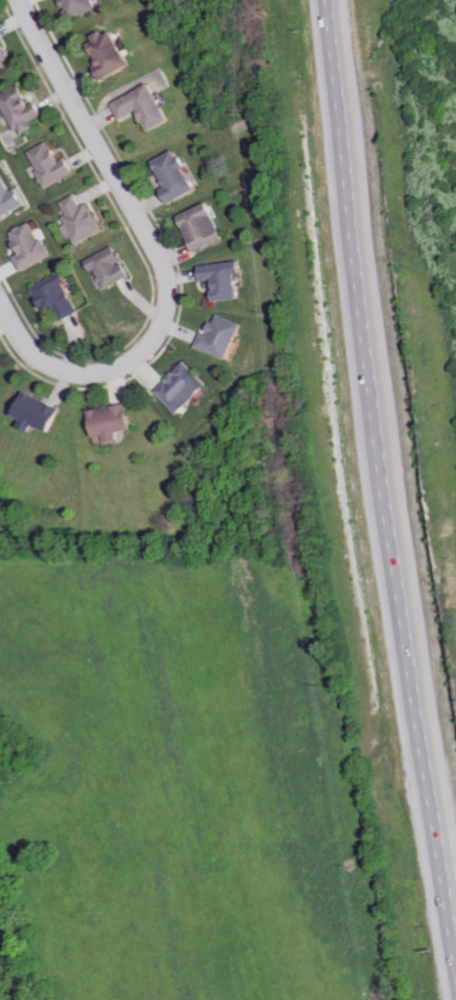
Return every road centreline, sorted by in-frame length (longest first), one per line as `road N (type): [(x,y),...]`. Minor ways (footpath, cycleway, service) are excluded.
road 1 (motorway): [(331,0),(390,551),(455,907)]
road 2 (residential): [(19,0),(158,258),(166,310),(155,339),(134,360),(81,375),(35,355),(0,304)]

